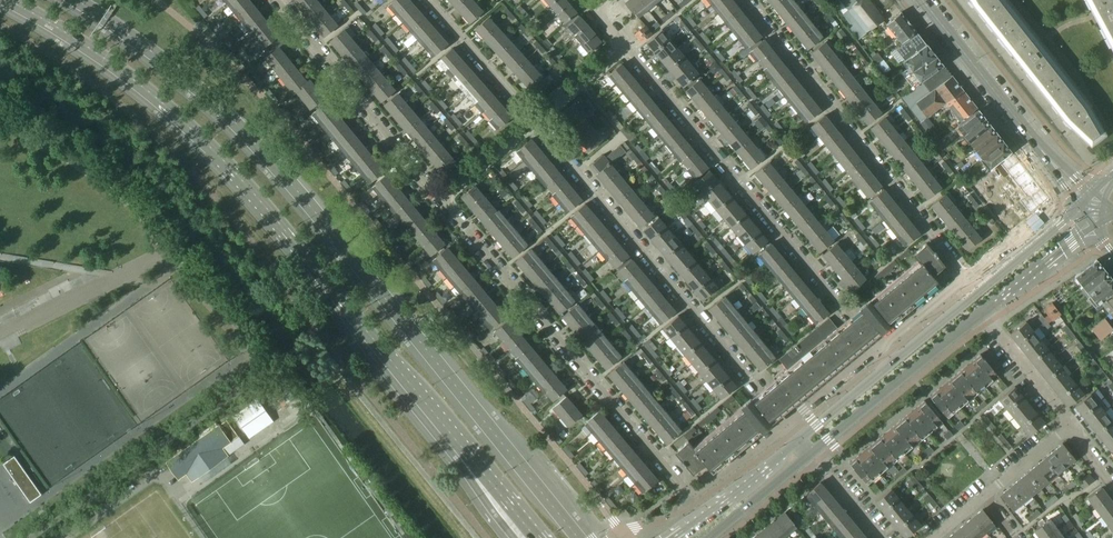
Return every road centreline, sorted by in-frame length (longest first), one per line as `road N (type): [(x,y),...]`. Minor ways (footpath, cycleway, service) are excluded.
road 1 (trunk): [(579,537),(247,135),(163,60),(74,0)]
road 2 (trunk): [(6,0),(98,56),(214,154),(487,488)]
road 3 (residential): [(787,424),(697,492),(686,490),(438,199)]
road 4 (residential): [(743,0),(959,270),(945,296),(878,347)]
road 5 (residential): [(878,347),(624,46)]
road 6 (residential): [(787,424),(535,122)]
road 7 (residential): [(277,0),(438,199)]
road 8 (tertiary): [(1080,207),(892,363)]
road 9 (tertiary): [(811,454),(983,314)]
road 10 (residential): [(1044,153),(924,0)]
road 11 (tertiary): [(800,439),(671,537)]
road 12 (residential): [(535,122),(429,0)]
road 13 (residential): [(1069,426),(983,314)]
road 14 (tertiary): [(983,314),(1094,228)]
road 15 (tertiary): [(709,537),(811,454)]
road 16 (residential): [(438,199),(535,122)]

